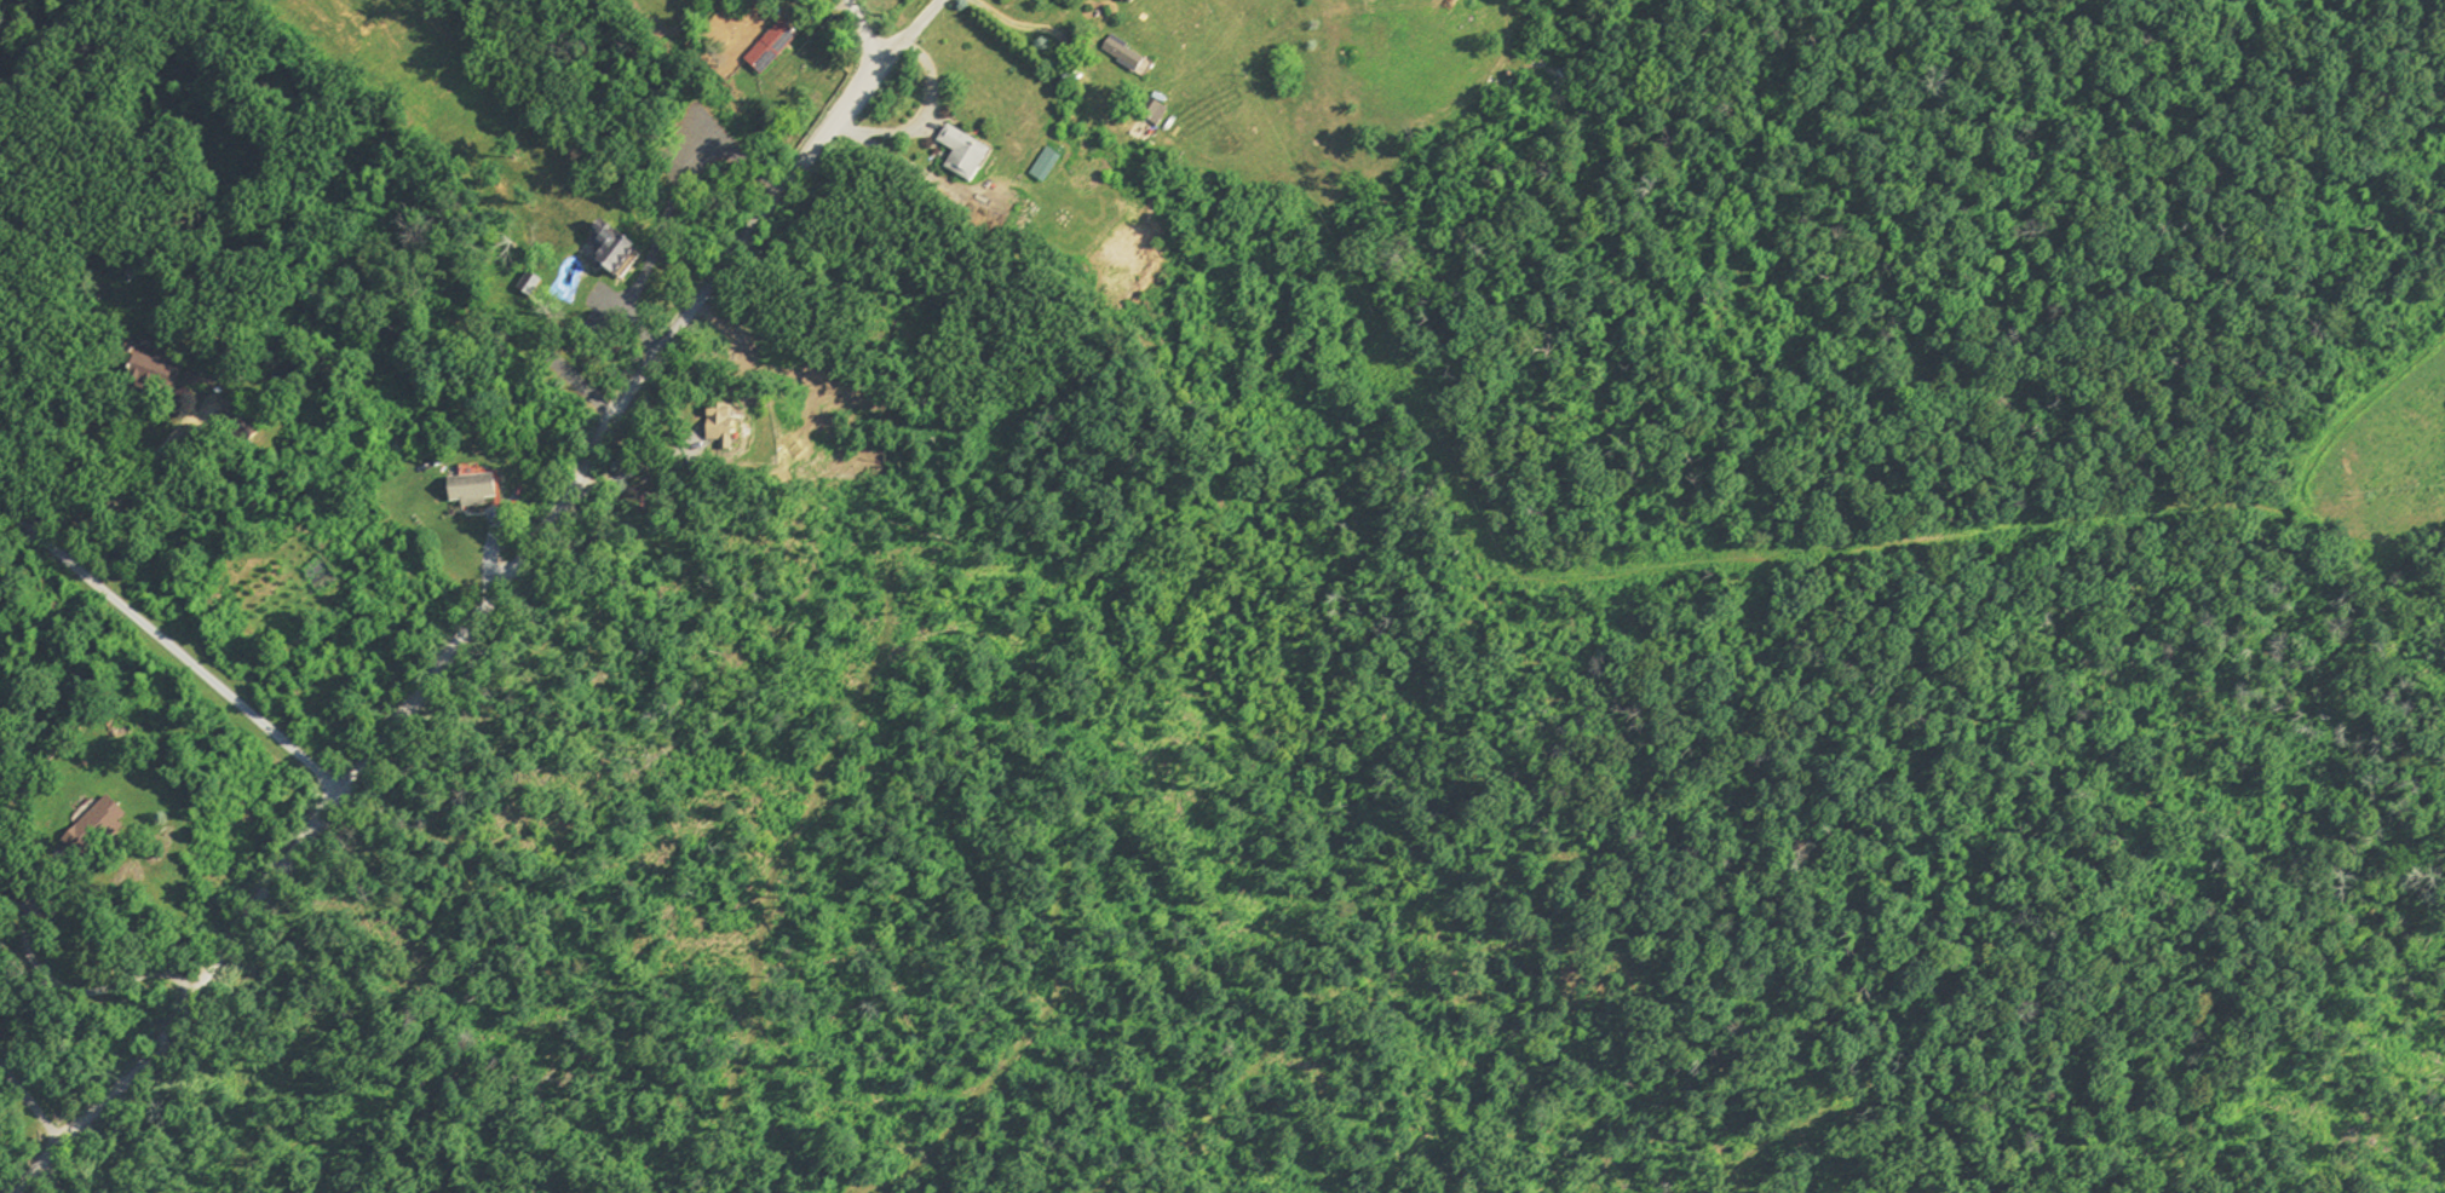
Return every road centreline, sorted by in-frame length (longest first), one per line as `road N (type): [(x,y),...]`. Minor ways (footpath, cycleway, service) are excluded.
road 1 (residential): [(20,1192),(180,1020),(241,916),(545,520)]
road 2 (residential): [(277,734),(0,498)]

